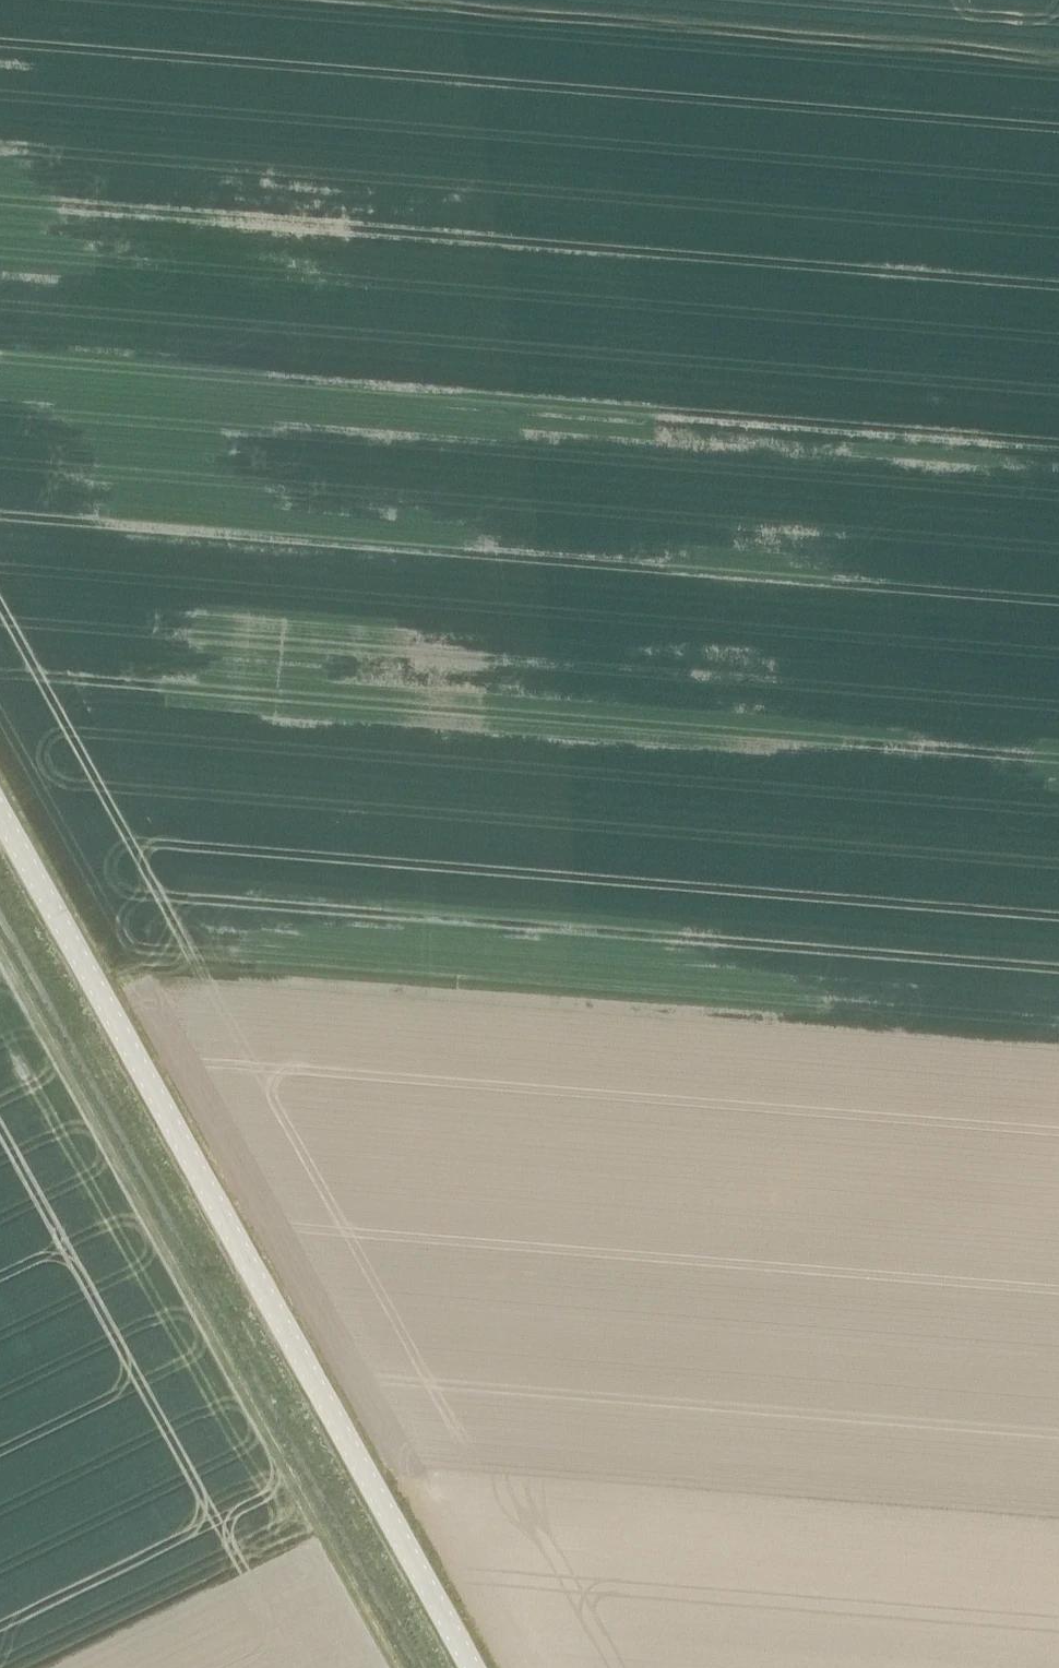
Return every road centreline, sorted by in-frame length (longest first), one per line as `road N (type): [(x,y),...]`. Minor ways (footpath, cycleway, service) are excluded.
road 1 (tertiary): [(473,1667),(0,813)]

